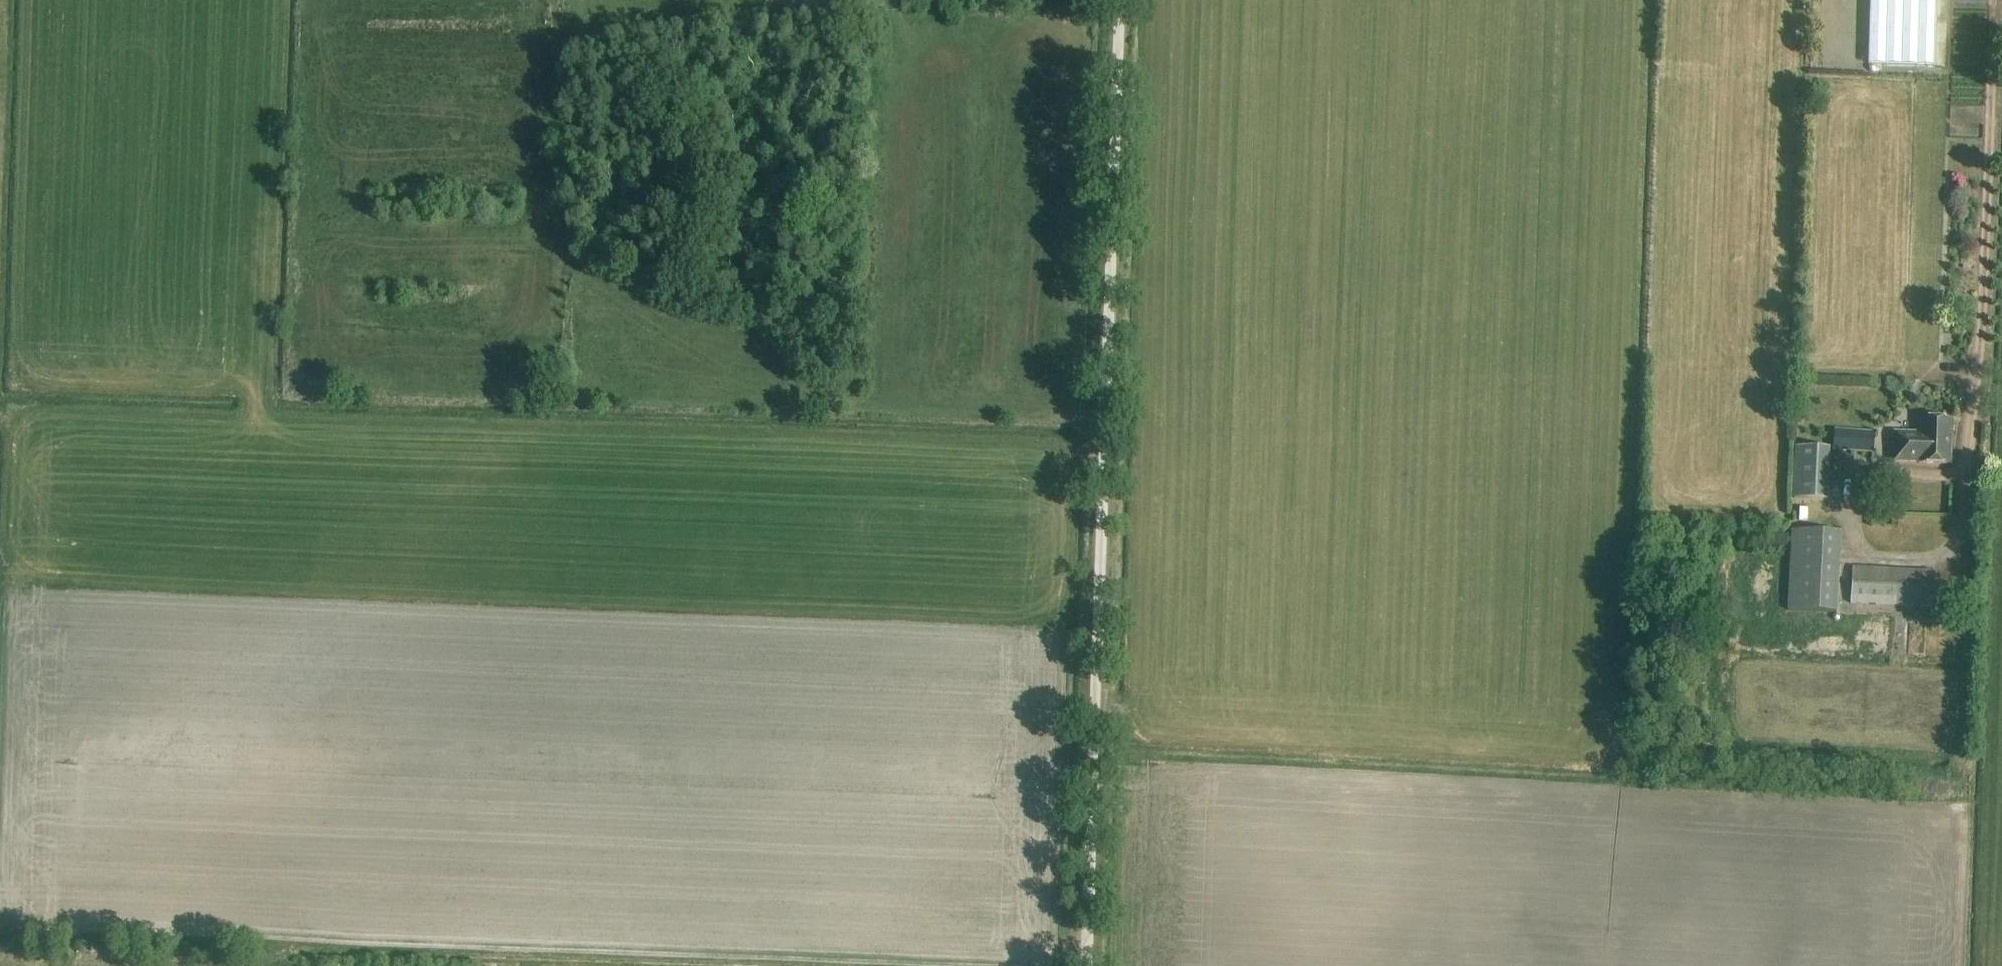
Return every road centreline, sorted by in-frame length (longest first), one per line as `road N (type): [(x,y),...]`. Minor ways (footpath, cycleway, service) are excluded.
road 1 (track): [(1125,0),(1090,965)]
road 2 (track): [(1994,0),(1983,342),(1962,539),(1923,563),(1865,557),(1847,515)]

